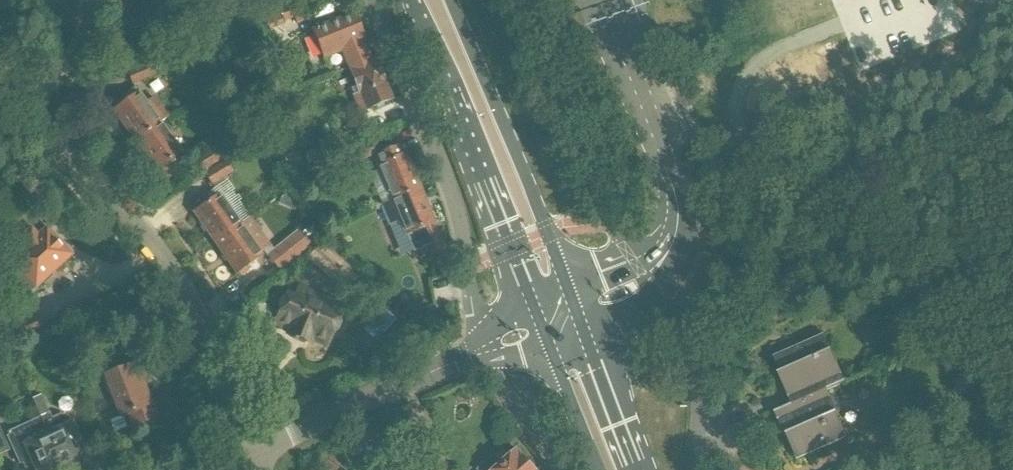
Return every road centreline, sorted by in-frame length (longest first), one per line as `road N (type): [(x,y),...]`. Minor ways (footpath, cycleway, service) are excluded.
road 1 (residential): [(241,458),(193,322),(137,237),(0,98)]
road 2 (track): [(1012,73),(836,151),(792,155),(757,137),(747,99),(767,66),(816,30)]
road 3 (unclassified): [(480,351),(455,201),(381,0)]
road 4 (primary): [(410,0),(542,324)]
road 5 (primary): [(576,308),(450,0)]
road 6 (unclassified): [(576,308),(649,273),(672,303),(699,377),(696,469)]
road 7 (residential): [(241,458),(480,351)]
road 8 (primary): [(637,469),(576,308)]
road 9 (primary): [(542,324),(600,469)]

